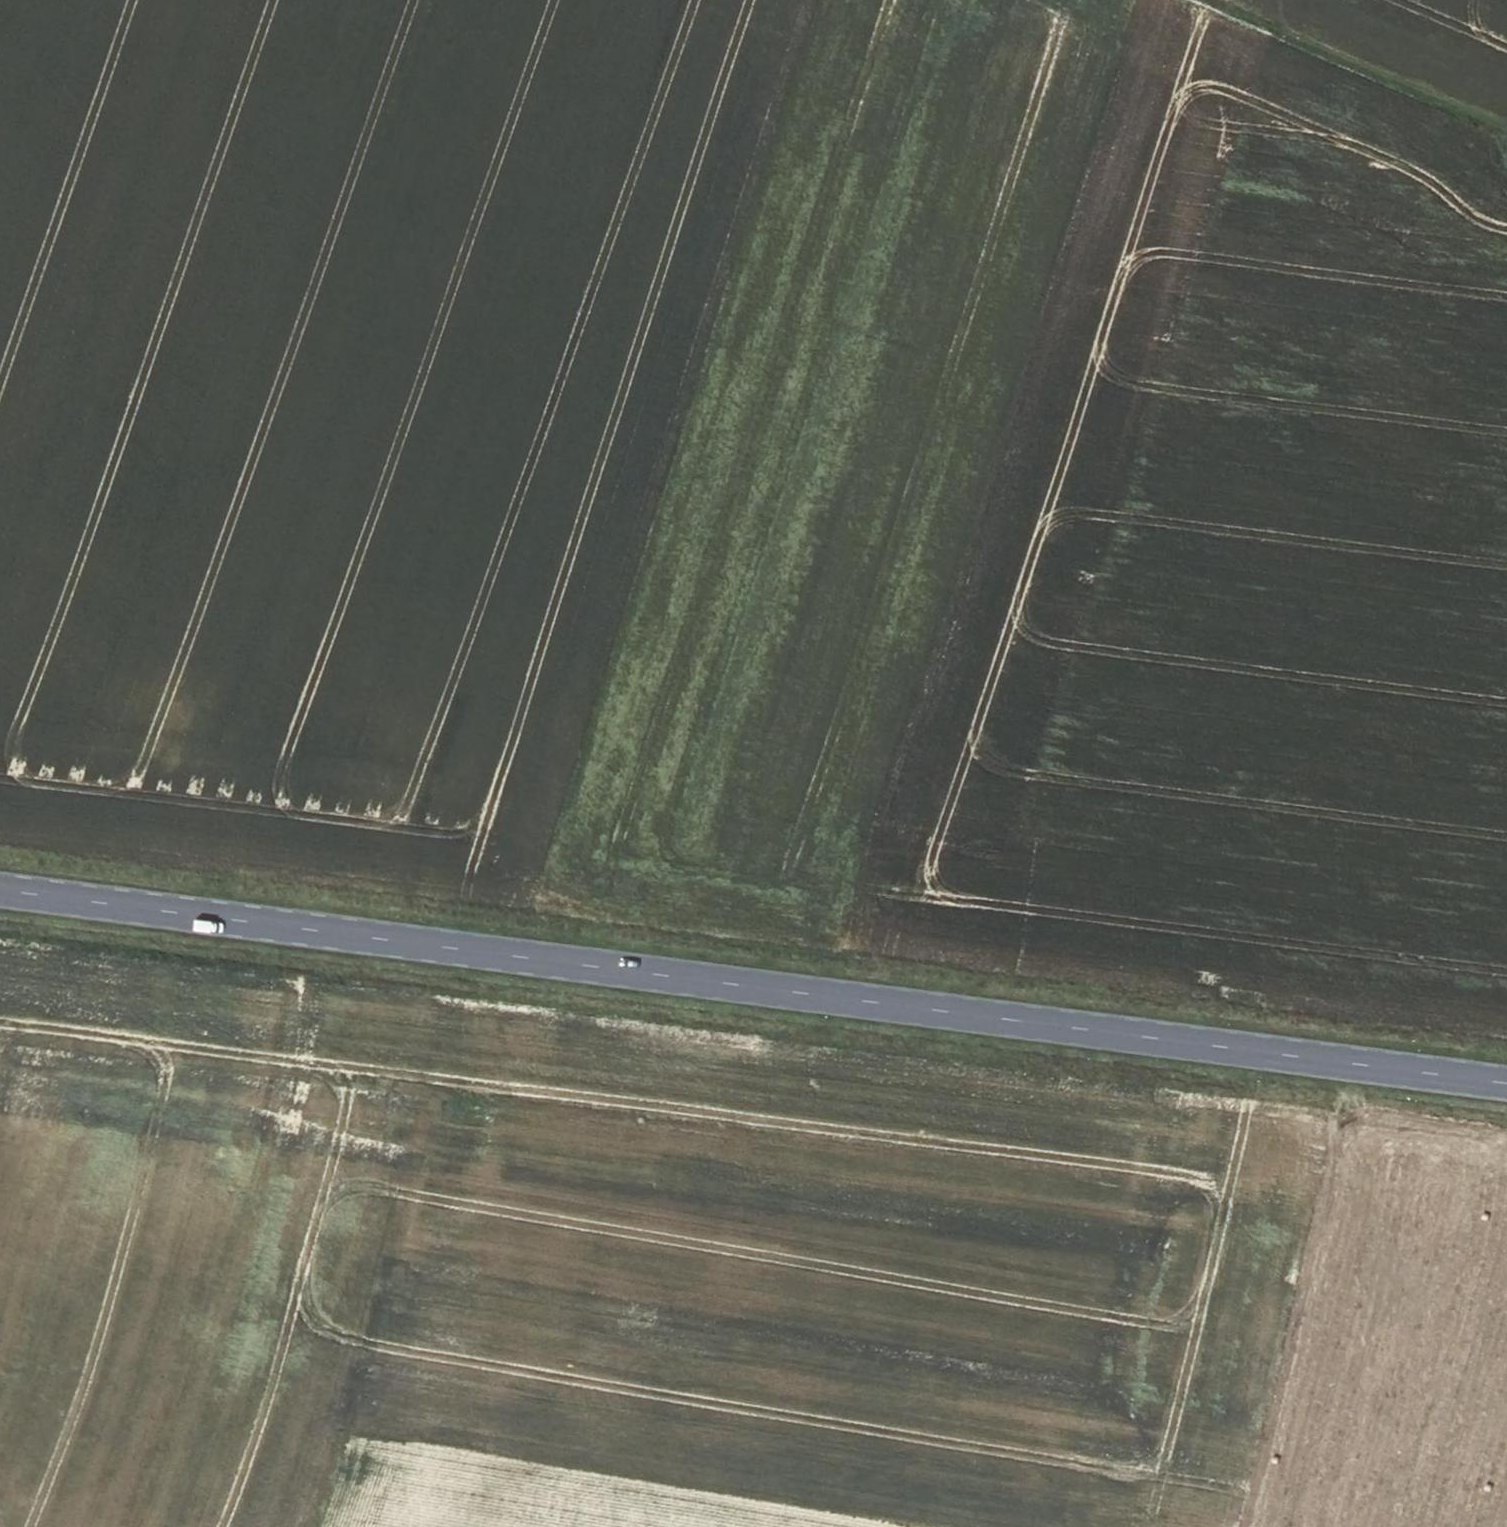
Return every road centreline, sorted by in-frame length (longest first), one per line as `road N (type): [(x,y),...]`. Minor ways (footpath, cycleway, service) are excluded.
road 1 (primary): [(0,890),(1506,1084)]
road 2 (track): [(1506,135),(1206,0)]

